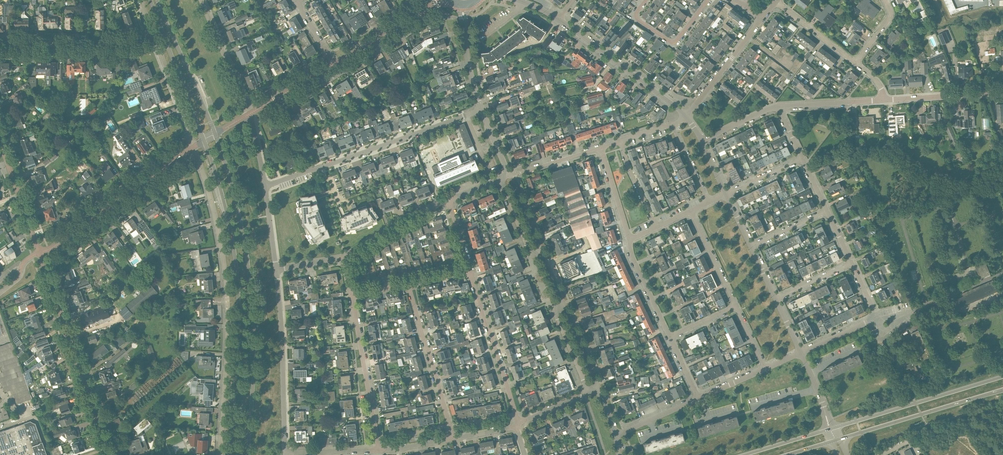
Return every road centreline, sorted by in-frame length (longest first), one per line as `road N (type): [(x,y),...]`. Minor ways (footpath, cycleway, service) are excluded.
road 1 (tertiary): [(248,454),(253,316),(243,230),(216,133)]
road 2 (tertiary): [(204,140),(237,285),(230,454)]
road 3 (residential): [(194,146),(227,295),(221,454)]
road 4 (residential): [(589,393),(555,308),(562,299),(543,255),(530,252),(500,179)]
road 5 (residential): [(265,186),(481,109)]
road 6 (residential): [(108,454),(39,252)]
road 7 (residential): [(39,252),(194,146)]
road 8 (residential): [(286,452),(276,270)]
road 9 (secondary): [(1002,376),(830,429)]
road 10 (secondary): [(835,440),(1002,389)]
road 11 (residential): [(454,440),(409,283)]
road 12 (residential): [(518,422),(469,270)]
road 13 (unclassified): [(685,116),(560,19)]
road 14 (residential): [(379,450),(352,296)]
road 15 (residential): [(154,36),(133,44),(0,42)]
road 16 (tertiary): [(151,0),(204,140)]
road 17 (tertiary): [(216,133),(157,0)]
road 18 (unclassified): [(332,65),(445,0)]
road 19 (residential): [(685,116),(762,18)]
road 20 (residential): [(250,114),(200,0)]
road 21 (residential): [(883,100),(1002,94)]

